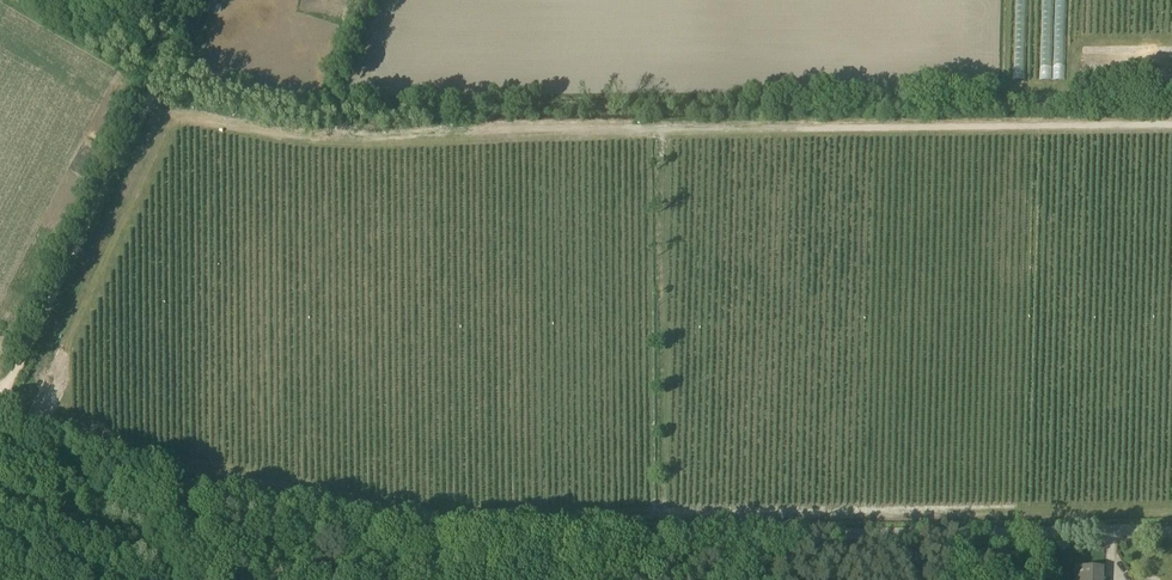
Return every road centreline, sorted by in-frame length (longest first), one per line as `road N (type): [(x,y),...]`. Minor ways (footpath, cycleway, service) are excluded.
road 1 (unclassified): [(1171,532),(404,534),(170,478),(0,404)]
road 2 (track): [(162,68),(322,111),(1171,102)]
road 3 (track): [(0,397),(131,140),(184,0)]

